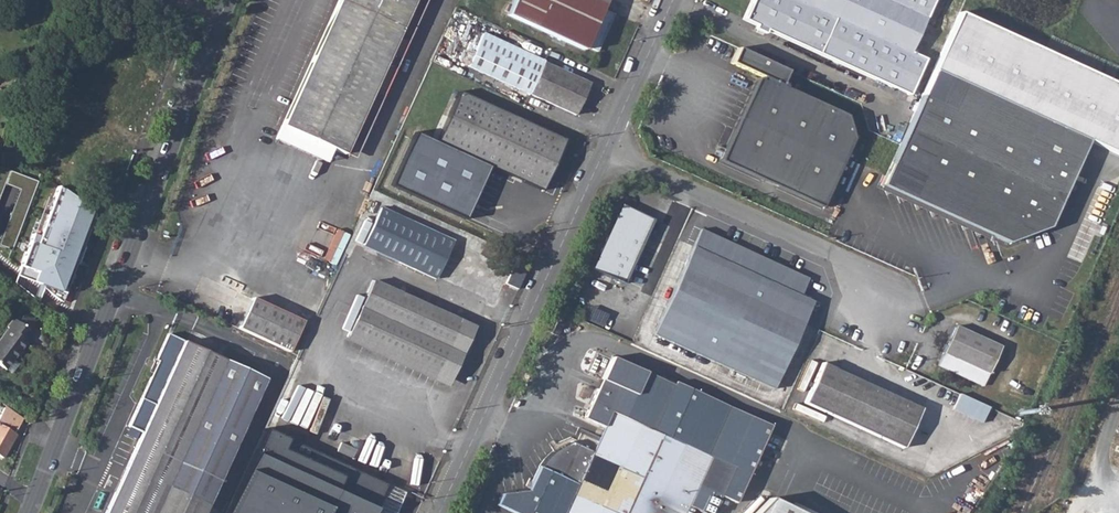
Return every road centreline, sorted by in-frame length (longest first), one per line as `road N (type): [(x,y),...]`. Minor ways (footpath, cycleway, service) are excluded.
road 1 (tertiary): [(33,502),(229,0)]
road 2 (residential): [(441,512),(606,151)]
road 3 (residential): [(881,313),(857,264),(606,151)]
road 4 (residential): [(606,151),(674,0)]

